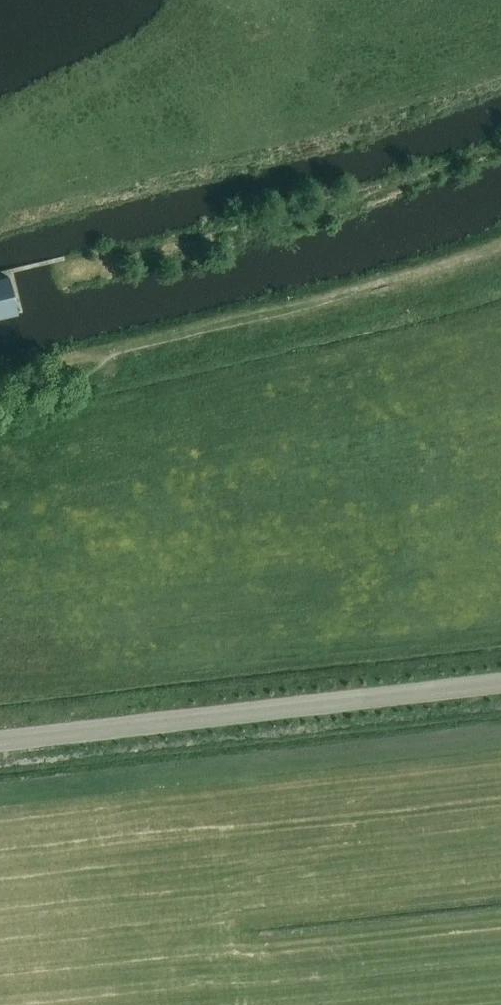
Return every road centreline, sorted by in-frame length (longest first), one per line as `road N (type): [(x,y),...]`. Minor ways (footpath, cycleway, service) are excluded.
road 1 (unclassified): [(0,741),(500,682)]

